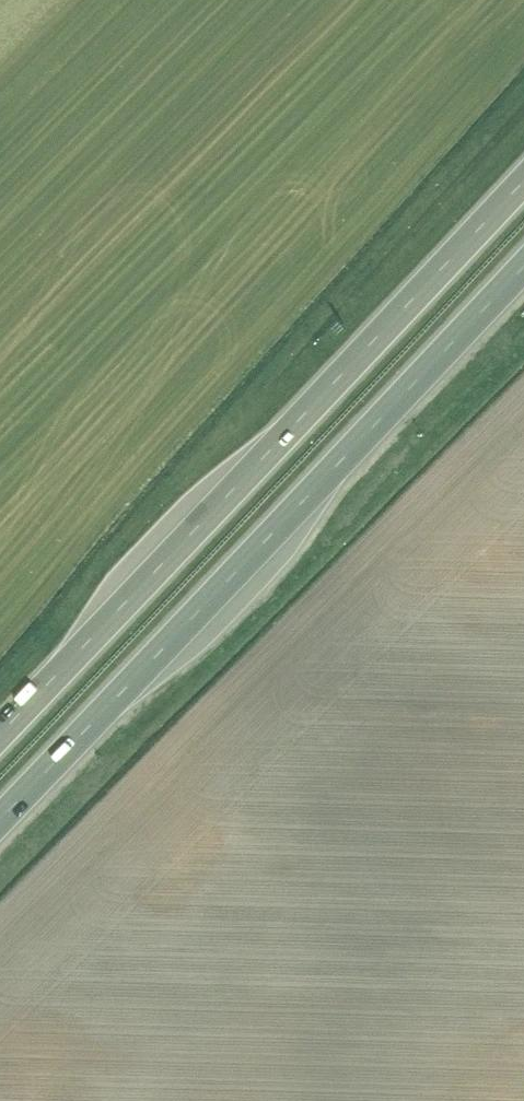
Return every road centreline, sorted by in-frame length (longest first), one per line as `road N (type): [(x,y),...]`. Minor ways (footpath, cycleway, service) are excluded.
road 1 (trunk): [(0,819),(523,266)]
road 2 (trunk): [(523,180),(0,732)]

